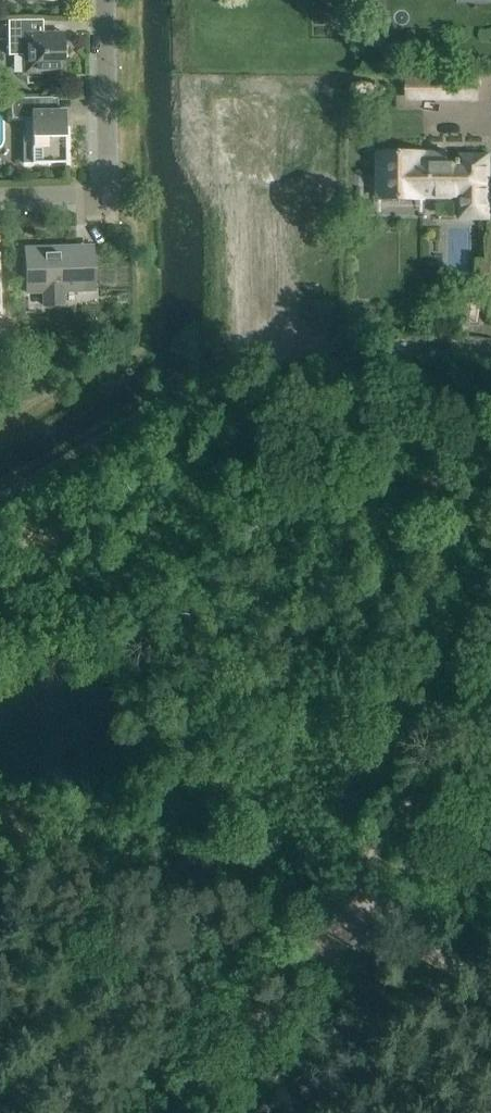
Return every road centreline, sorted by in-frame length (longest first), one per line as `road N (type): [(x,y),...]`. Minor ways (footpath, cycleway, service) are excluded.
road 1 (residential): [(0,196),(109,193),(105,0)]
road 2 (track): [(182,1112),(363,903)]
road 3 (track): [(490,691),(479,744),(410,873),(363,903)]
road 4 (track): [(363,903),(379,837),(490,690)]
road 5 (track): [(490,977),(363,903)]

